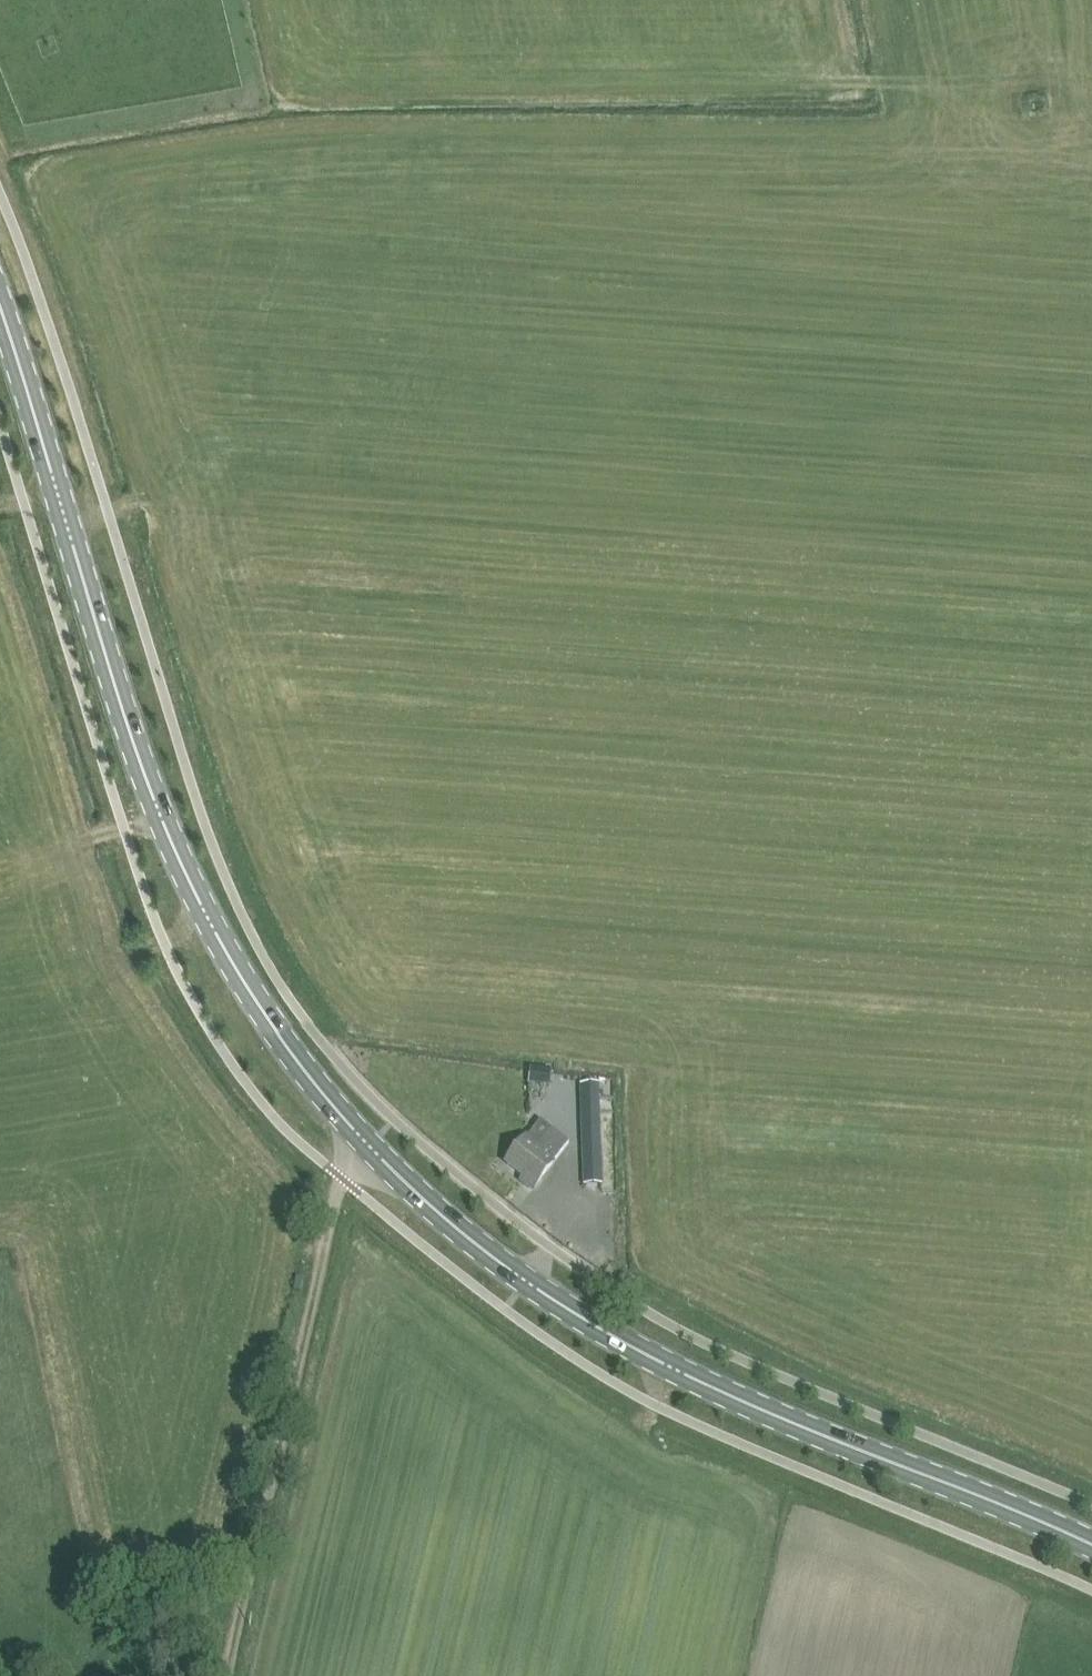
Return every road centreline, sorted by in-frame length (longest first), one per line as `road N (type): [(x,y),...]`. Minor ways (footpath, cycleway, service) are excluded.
road 1 (secondary): [(1091,1544),(647,1353),(543,1291),(446,1217),(342,1114),(279,1033),(184,867),(114,680),(0,307)]
road 2 (track): [(226,1675),(341,1176)]

